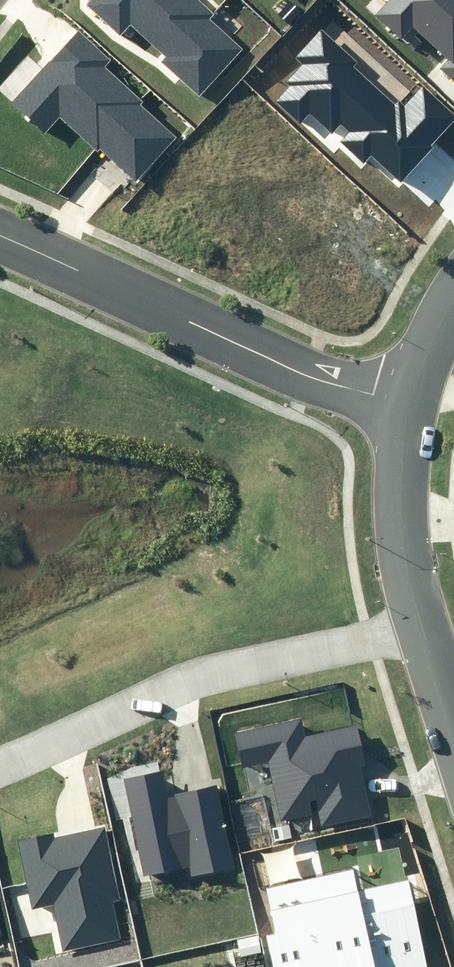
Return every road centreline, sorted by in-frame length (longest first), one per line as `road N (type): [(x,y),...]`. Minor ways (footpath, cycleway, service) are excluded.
road 1 (residential): [(0,768),(199,681),(419,625)]
road 2 (residential): [(394,402),(293,370),(0,237)]
road 3 (tertiary): [(453,287),(422,334),(394,402)]
road 4 (tertiary): [(394,402),(399,528)]
road 5 (tertiary): [(419,625),(453,745)]

